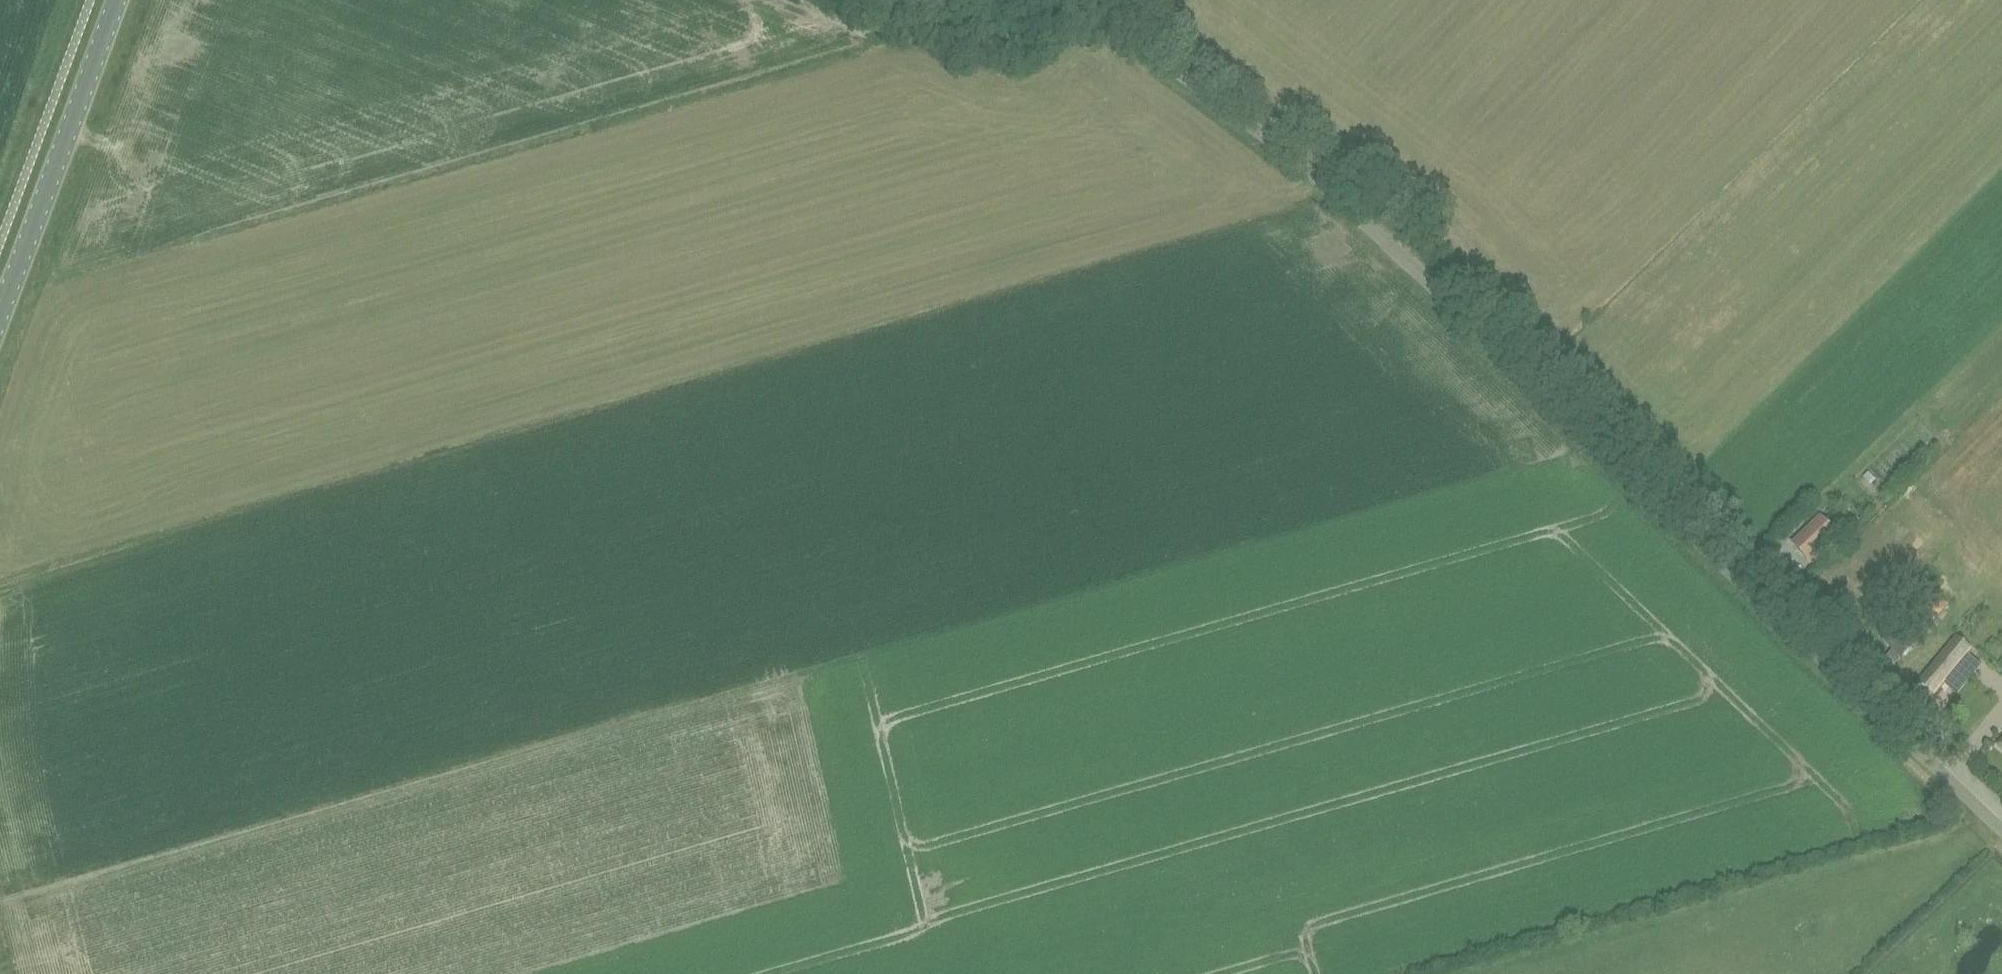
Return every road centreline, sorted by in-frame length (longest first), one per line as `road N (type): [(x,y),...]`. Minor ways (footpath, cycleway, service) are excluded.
road 1 (unclassified): [(2001,829),(1324,190),(1055,0)]
road 2 (secondary): [(0,326),(122,0)]

